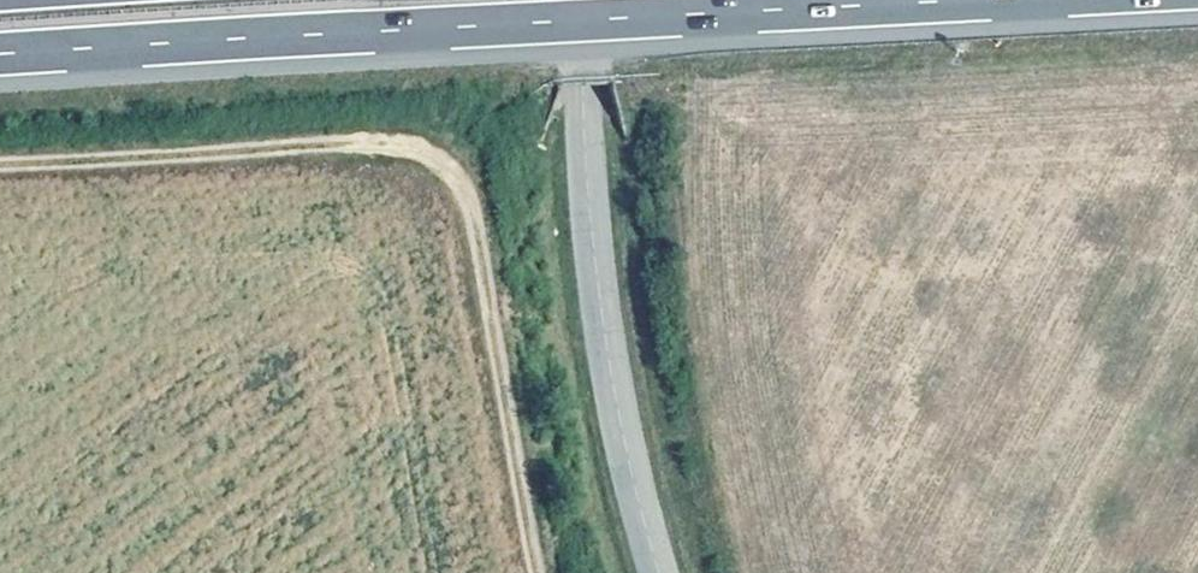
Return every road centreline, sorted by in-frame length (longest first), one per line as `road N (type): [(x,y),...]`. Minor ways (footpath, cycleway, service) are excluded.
road 1 (motorway): [(0,63),(1063,0)]
road 2 (track): [(537,572),(469,210),(454,168),(411,145),(346,141),(0,166)]
road 3 (tertiary): [(660,572),(636,495),(600,293),(586,171),(583,0)]

